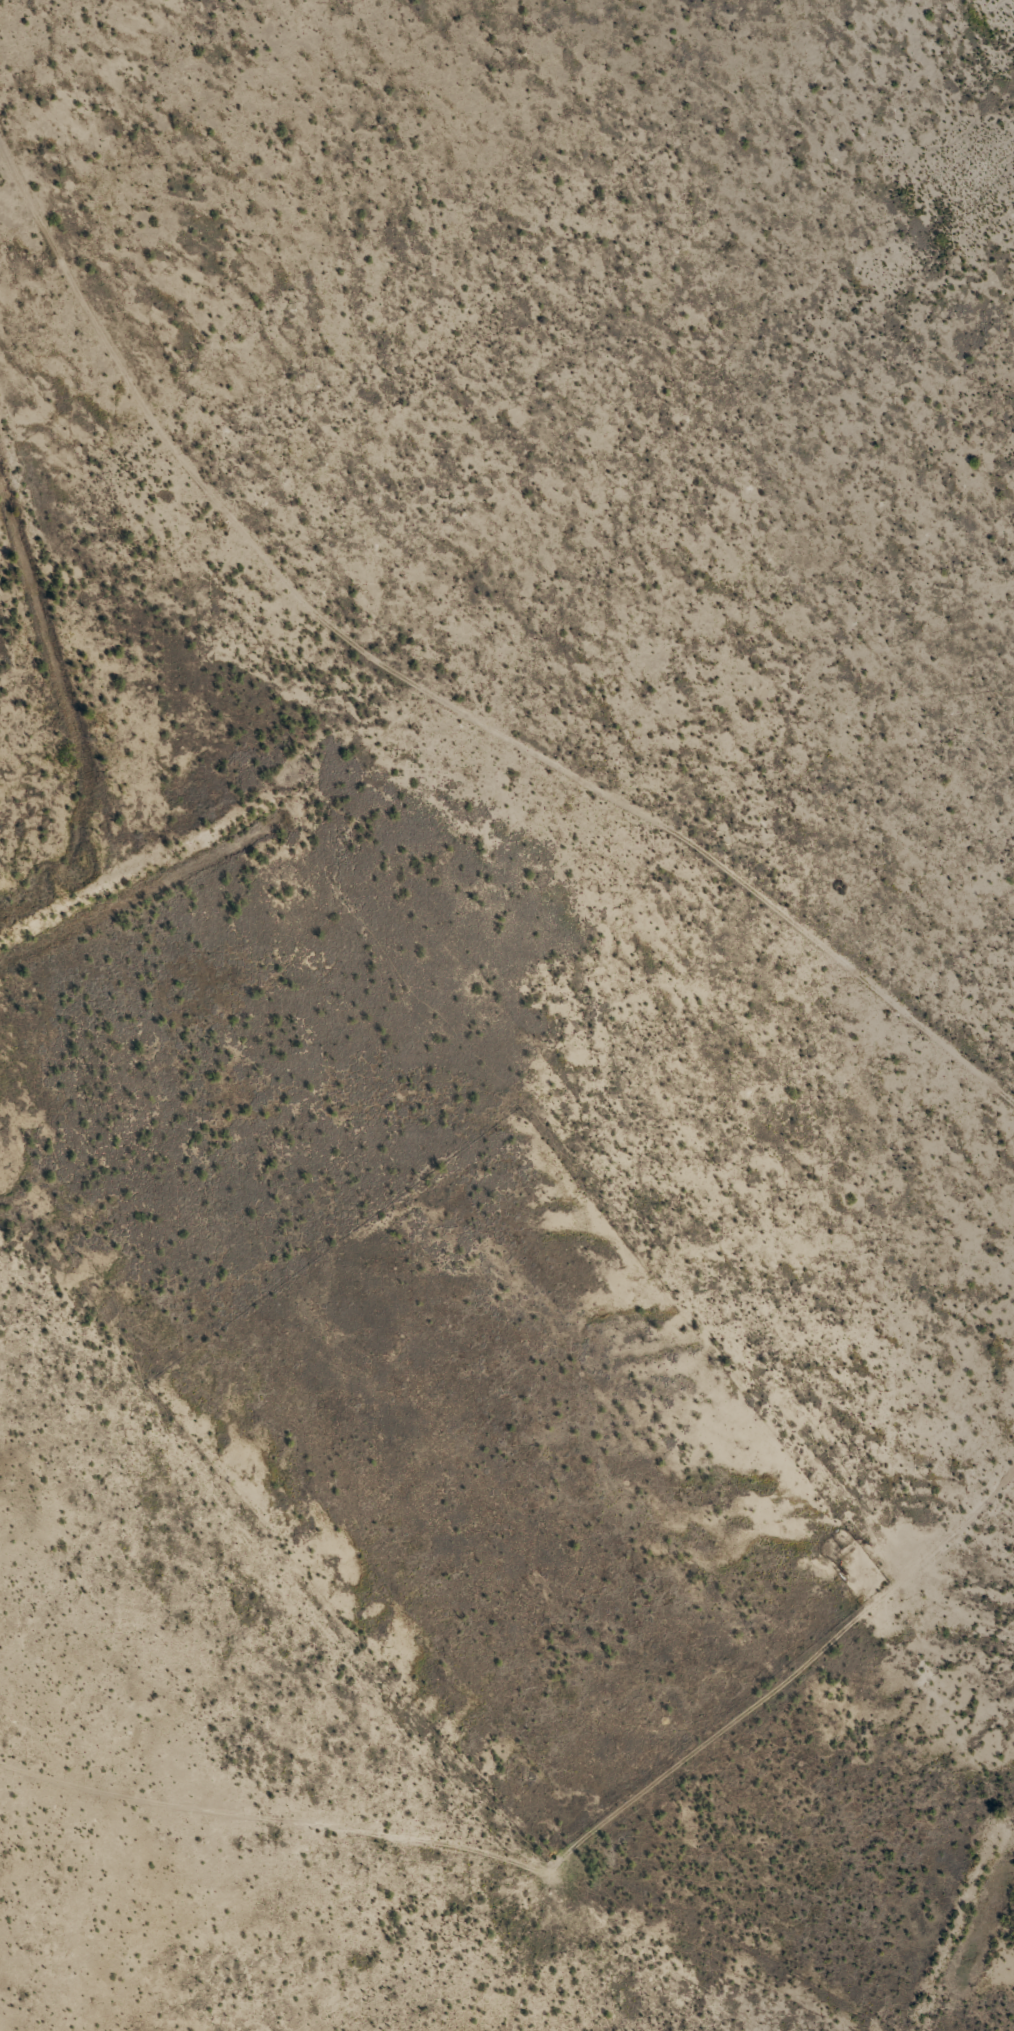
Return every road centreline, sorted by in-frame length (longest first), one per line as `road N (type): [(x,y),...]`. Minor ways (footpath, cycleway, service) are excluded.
road 1 (track): [(1013,1105),(337,600),(165,422),(57,268),(0,130)]
road 2 (track): [(512,2030),(543,1959),(627,1855),(863,1638),(967,1593),(1013,1593)]

